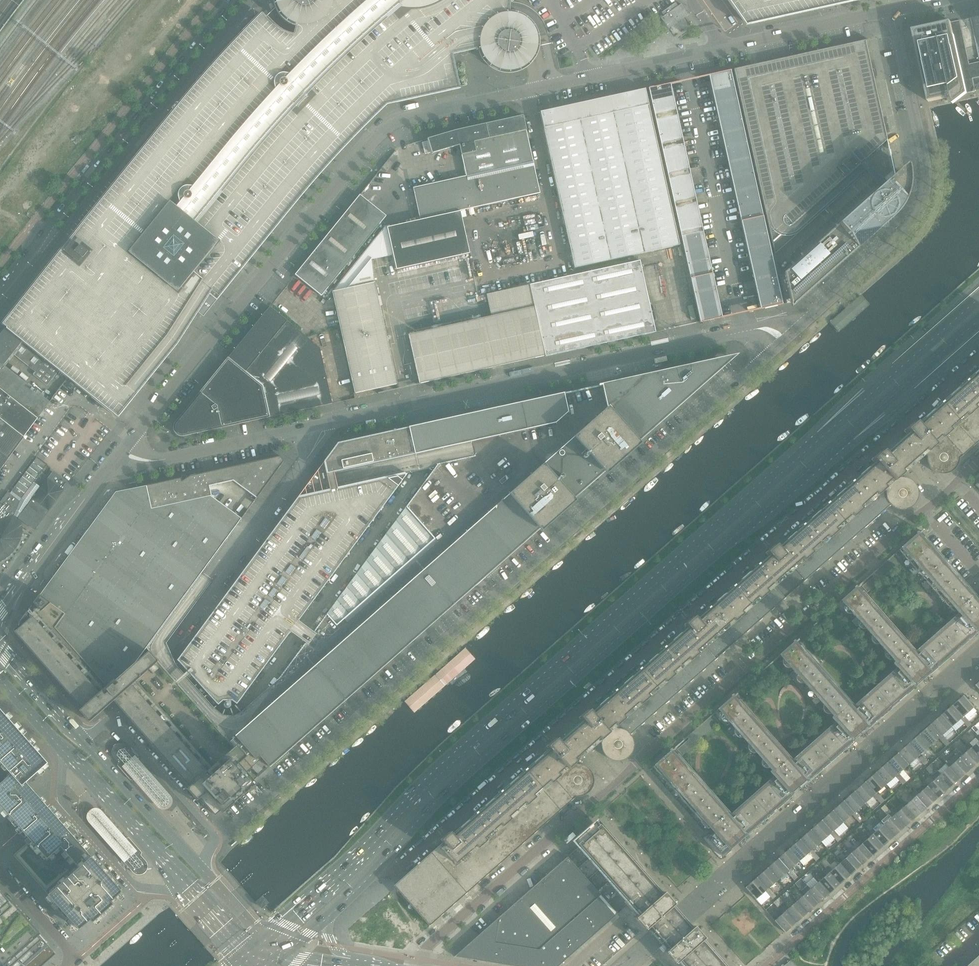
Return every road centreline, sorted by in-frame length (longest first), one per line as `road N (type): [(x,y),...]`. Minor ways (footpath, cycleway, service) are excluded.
road 1 (residential): [(132,443),(392,124),(892,11)]
road 2 (residential): [(374,872),(397,868),(978,355)]
road 3 (residential): [(214,838),(785,340)]
road 4 (residential): [(418,965),(425,949),(978,460)]
road 5 (secondary): [(820,434),(433,775),(365,852),(265,941)]
road 6 (secondary): [(374,872),(450,787),(849,435)]
road 7 (residential): [(327,427),(745,331),(785,340)]
road 8 (tertiary): [(0,310),(244,0)]
road 9 (residential): [(785,340),(897,241),(924,203),(924,160),(892,11)]
road 10 (tertiary): [(228,0),(0,290)]
road 11 (residential): [(327,427),(299,477),(112,722)]
road 12 (residential): [(978,779),(766,965)]
road 13 (secondary): [(978,281),(861,385),(820,434)]
road 14 (residential): [(63,751),(65,806),(136,885),(184,890)]
road 15 (secondary): [(978,298),(820,434)]
road 16 (residential): [(0,611),(115,465)]
road 17 (secondary): [(63,751),(184,890)]
road 18 (secondary): [(849,435),(978,320)]
road 19 (secondary): [(199,866),(84,740)]
road 20 (secondary): [(849,435),(888,417),(978,336)]
road 21 (residential): [(214,838),(112,722)]
road 22 (residential): [(179,459),(327,427)]
road 23 (secondary): [(84,740),(0,644)]

